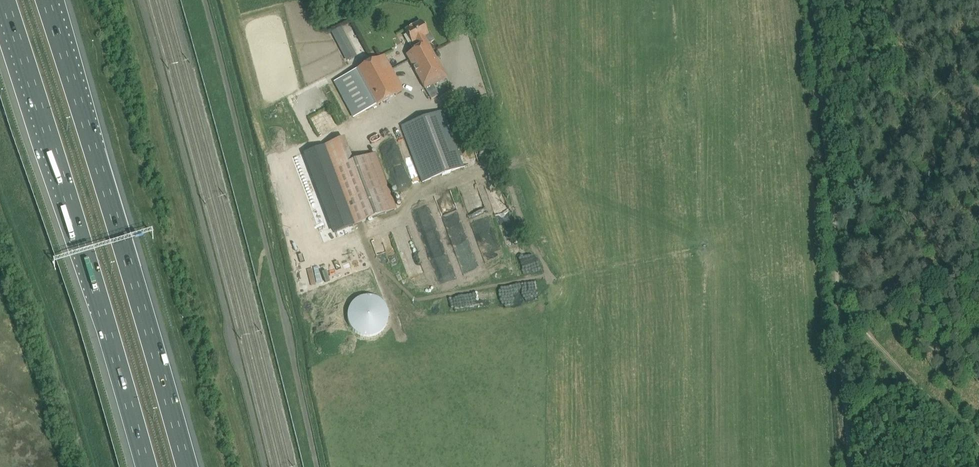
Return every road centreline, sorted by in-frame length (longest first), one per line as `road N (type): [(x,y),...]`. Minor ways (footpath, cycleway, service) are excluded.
road 1 (motorway): [(2,0),(148,466)]
road 2 (motorway): [(188,466),(45,0)]
road 3 (track): [(810,0),(836,303)]
road 4 (track): [(978,441),(836,303)]
road 5 (track): [(847,466),(836,303)]

